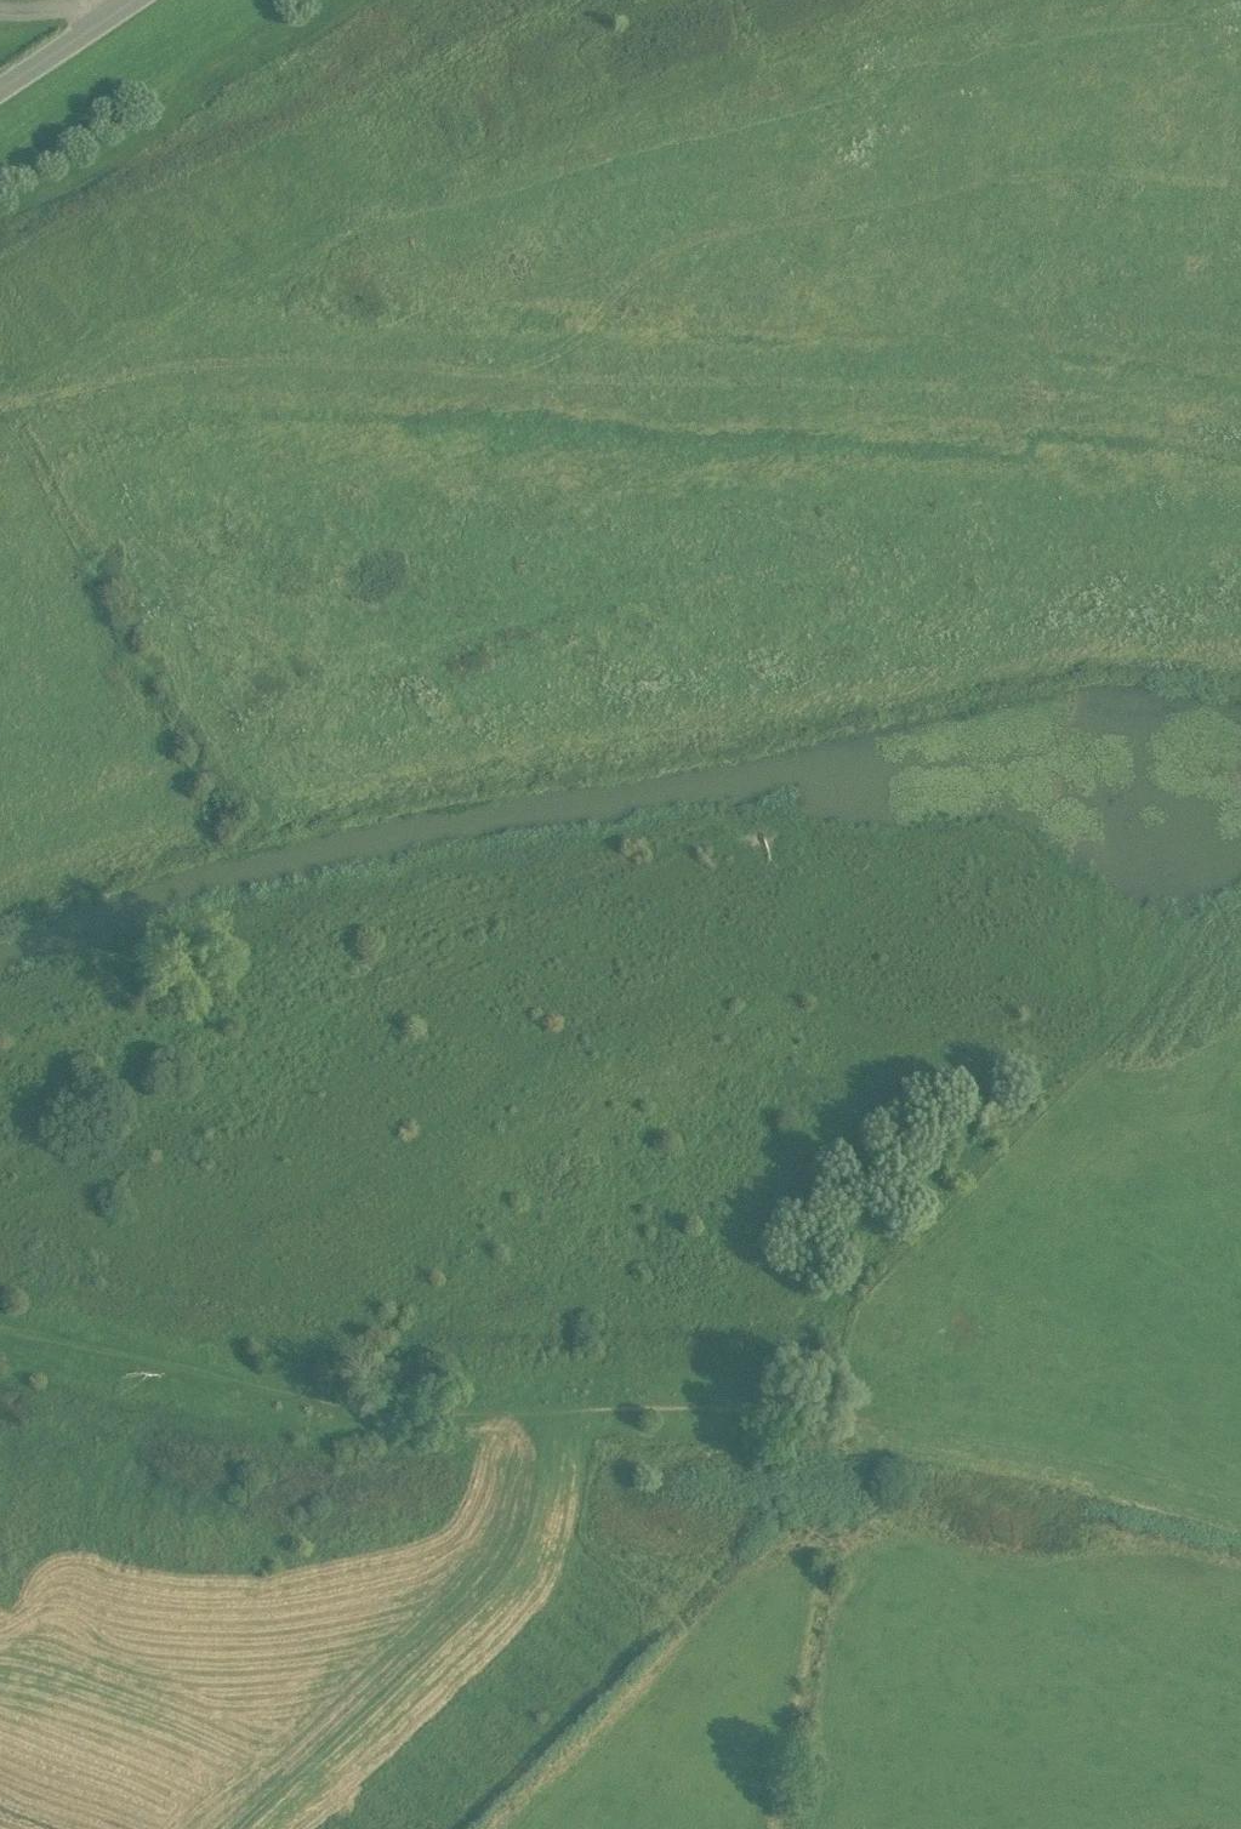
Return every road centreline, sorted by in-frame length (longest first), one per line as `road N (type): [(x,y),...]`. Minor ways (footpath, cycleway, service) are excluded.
road 1 (tertiary): [(0,89),(131,0)]

